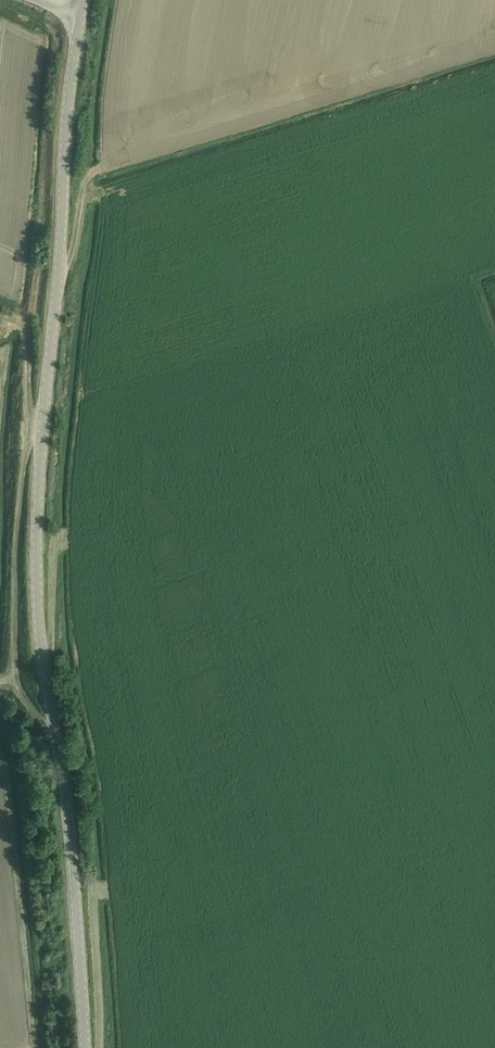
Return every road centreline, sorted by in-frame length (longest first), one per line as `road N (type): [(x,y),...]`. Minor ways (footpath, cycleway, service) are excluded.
road 1 (tertiary): [(85,1047),(68,813),(37,593),(40,460),(79,13)]
road 2 (track): [(44,425),(26,443),(12,680)]

